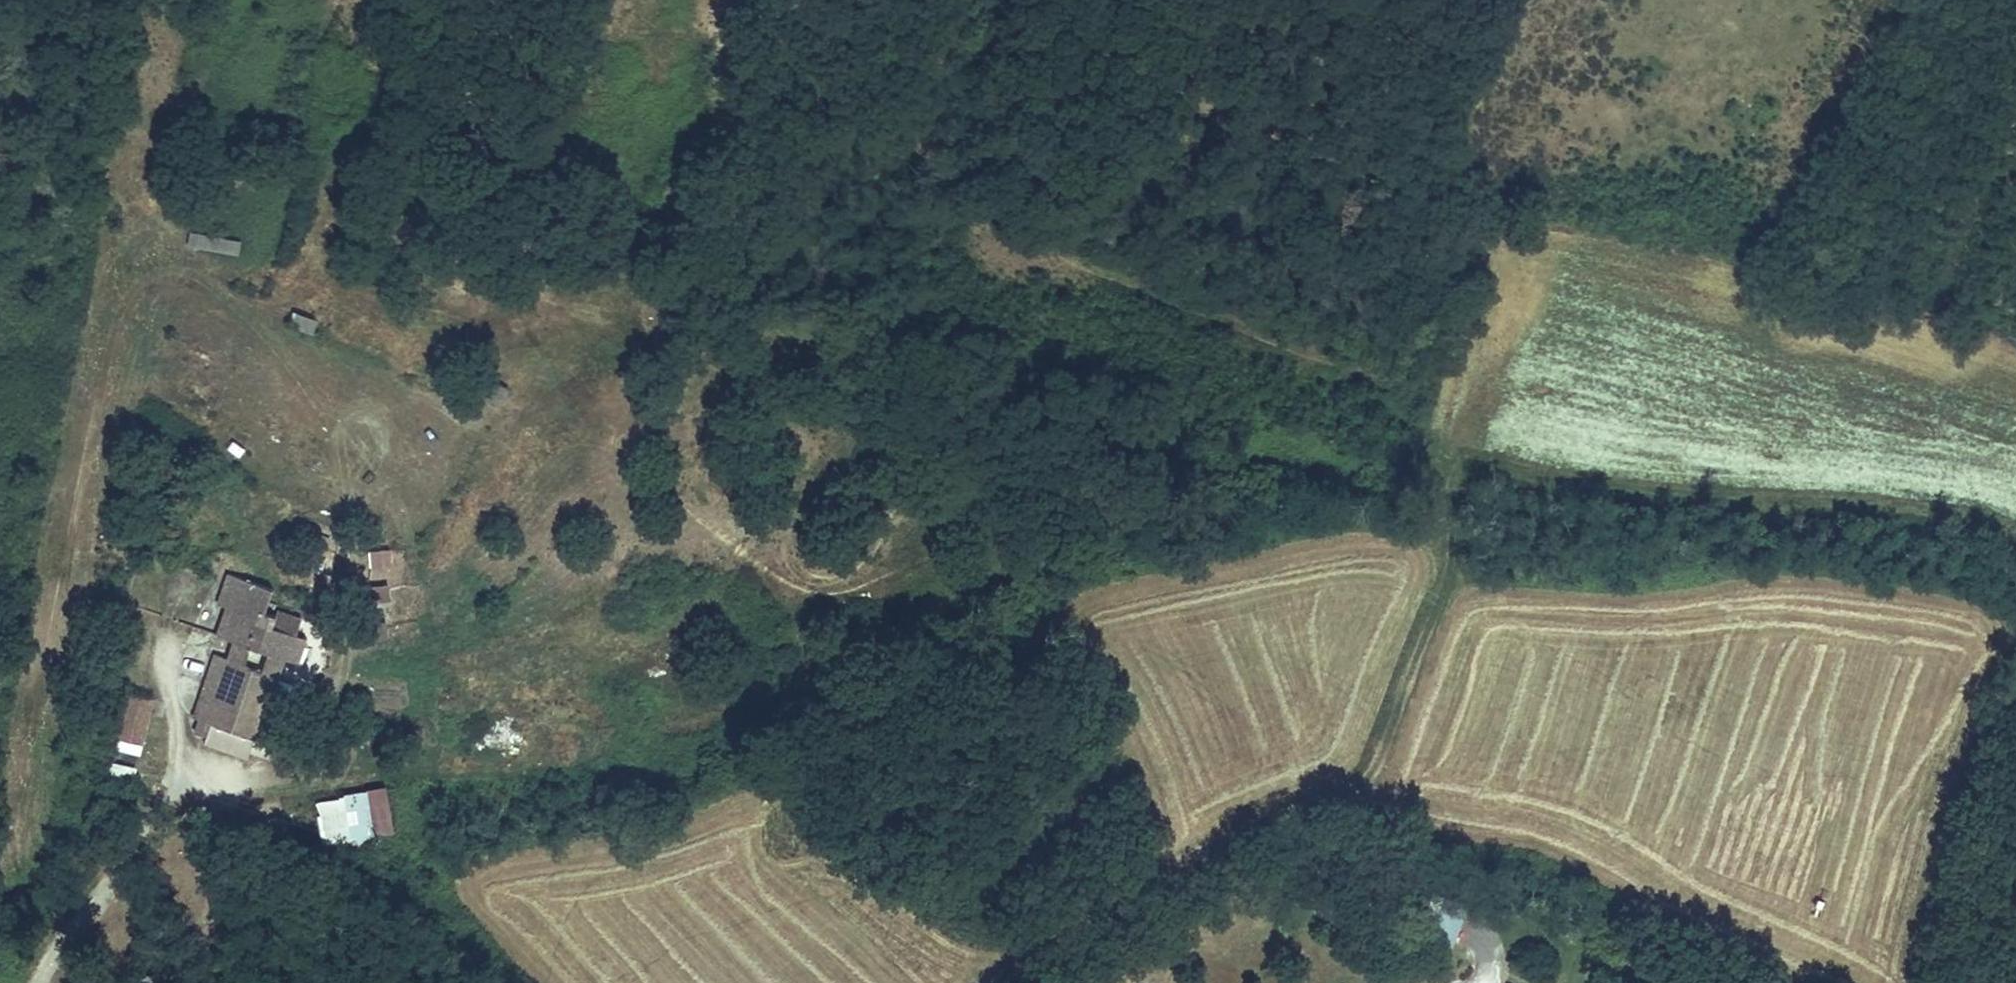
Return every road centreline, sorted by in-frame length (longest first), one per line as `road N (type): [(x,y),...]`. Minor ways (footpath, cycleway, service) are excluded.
road 1 (track): [(996,982),(1014,954),(1081,908),(1303,811),(1382,763),(1470,463),(1618,484),(1889,496),(2015,533)]
road 2 (track): [(64,936),(21,881),(13,821),(123,291),(177,272)]

